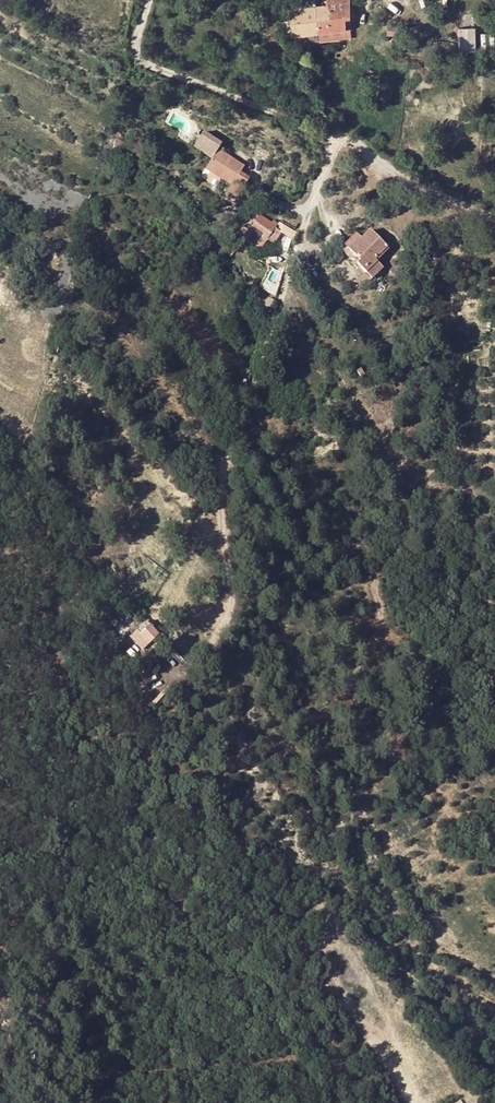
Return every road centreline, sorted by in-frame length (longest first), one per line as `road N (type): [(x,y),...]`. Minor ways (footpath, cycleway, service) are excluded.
road 1 (residential): [(494,217),(354,141),(334,140)]

